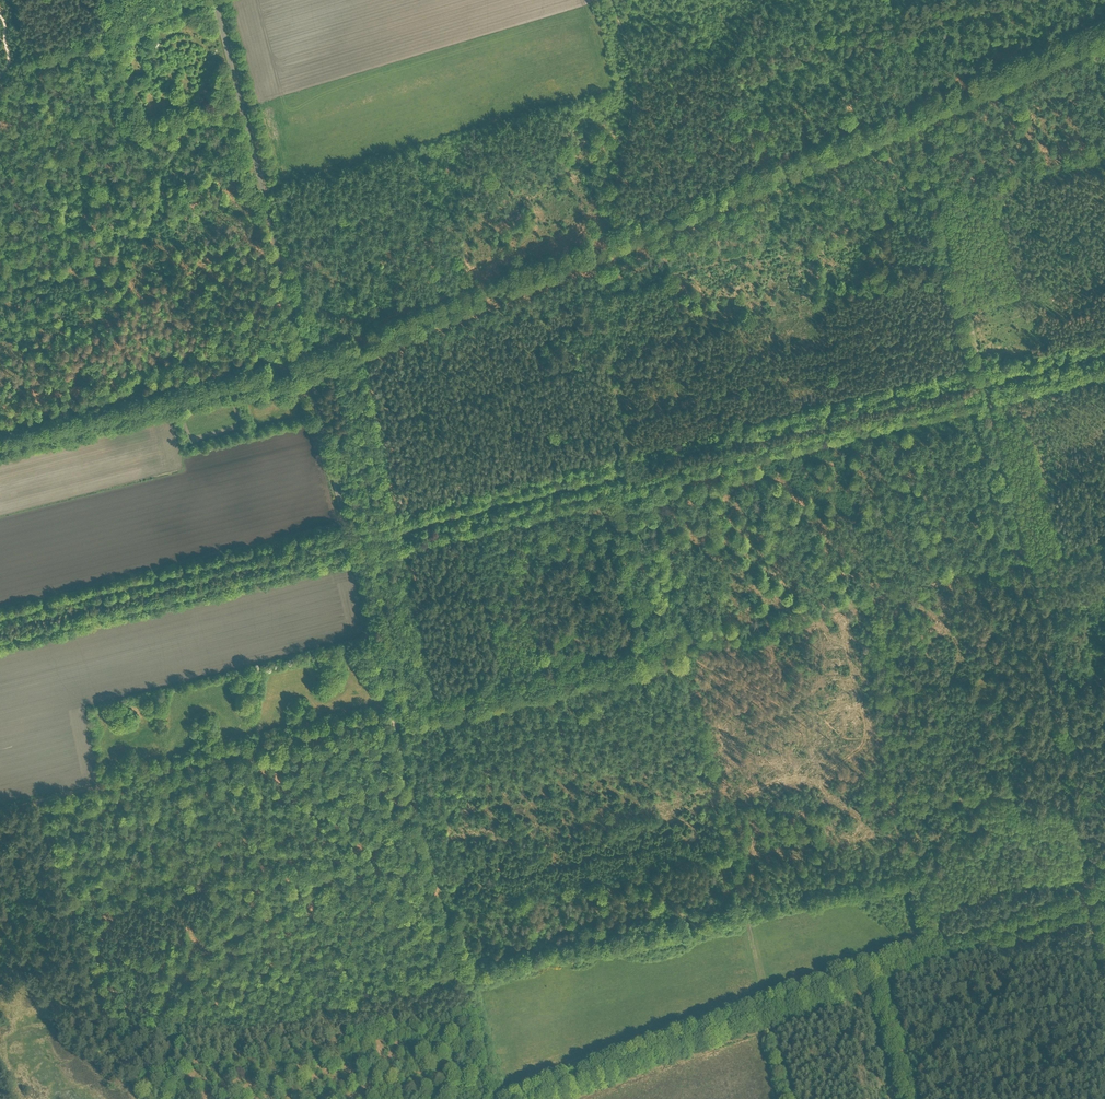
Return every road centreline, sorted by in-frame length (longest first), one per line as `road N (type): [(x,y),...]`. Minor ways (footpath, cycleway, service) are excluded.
road 1 (tertiary): [(148,1098),(154,1026),(181,969),(365,855),(390,823),(403,787),(394,714),(215,0)]
road 2 (track): [(306,365),(1104,30)]
road 3 (track): [(939,211),(1021,533),(1051,692)]
road 4 (track): [(787,1098),(681,662)]
road 5 (track): [(1104,543),(677,646)]
road 6 (track): [(403,711),(0,808)]
road 7 (track): [(872,975),(525,1098)]
road 8 (track): [(939,211),(593,297)]
road 9 (track): [(141,1098),(37,798)]
road 10 (track): [(306,365),(0,448)]
road 11 (track): [(612,0),(637,78),(593,297)]
road 12 (track): [(677,646),(403,711)]
road 13 (track): [(593,297),(349,357)]
road 14 (track): [(623,414),(677,646)]
road 15 (track): [(1086,894),(1051,692)]
road 16 (track): [(939,211),(1104,169)]
road 17 (track): [(906,75),(939,211)]
road 18 (track): [(980,935),(1080,898),(1104,879)]
road 19 (track): [(903,1098),(872,975)]
road 20 (track): [(906,863),(878,741)]
road 21 (track): [(985,393),(1104,362)]
road 22 (track): [(593,297),(623,414)]

